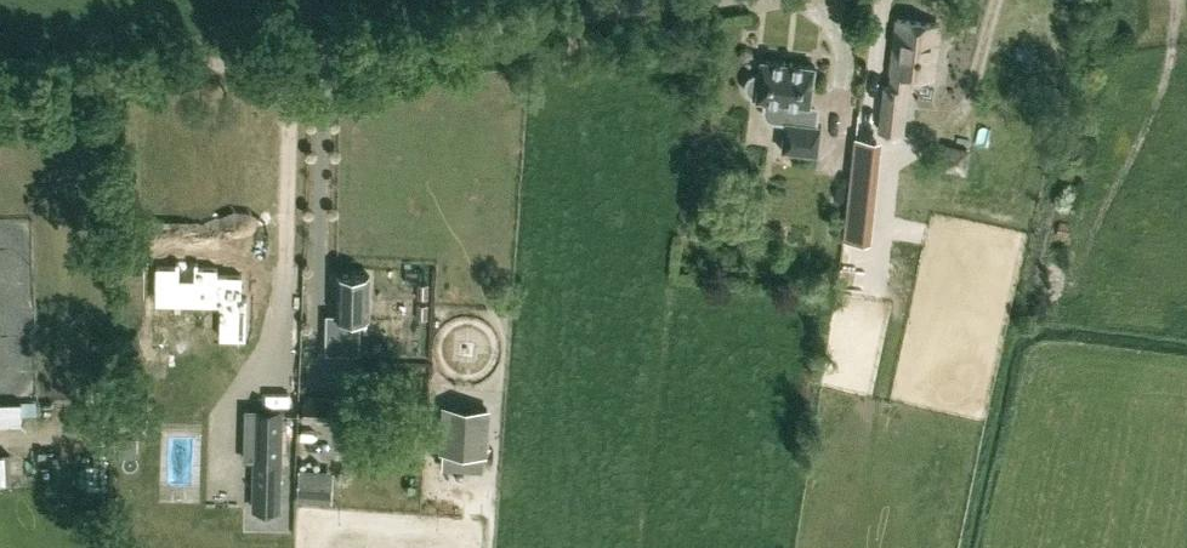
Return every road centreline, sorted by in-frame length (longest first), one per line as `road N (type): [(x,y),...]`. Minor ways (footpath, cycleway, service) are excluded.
road 1 (unclassified): [(0,94),(705,0)]
road 2 (track): [(994,0),(967,106),(920,145)]

